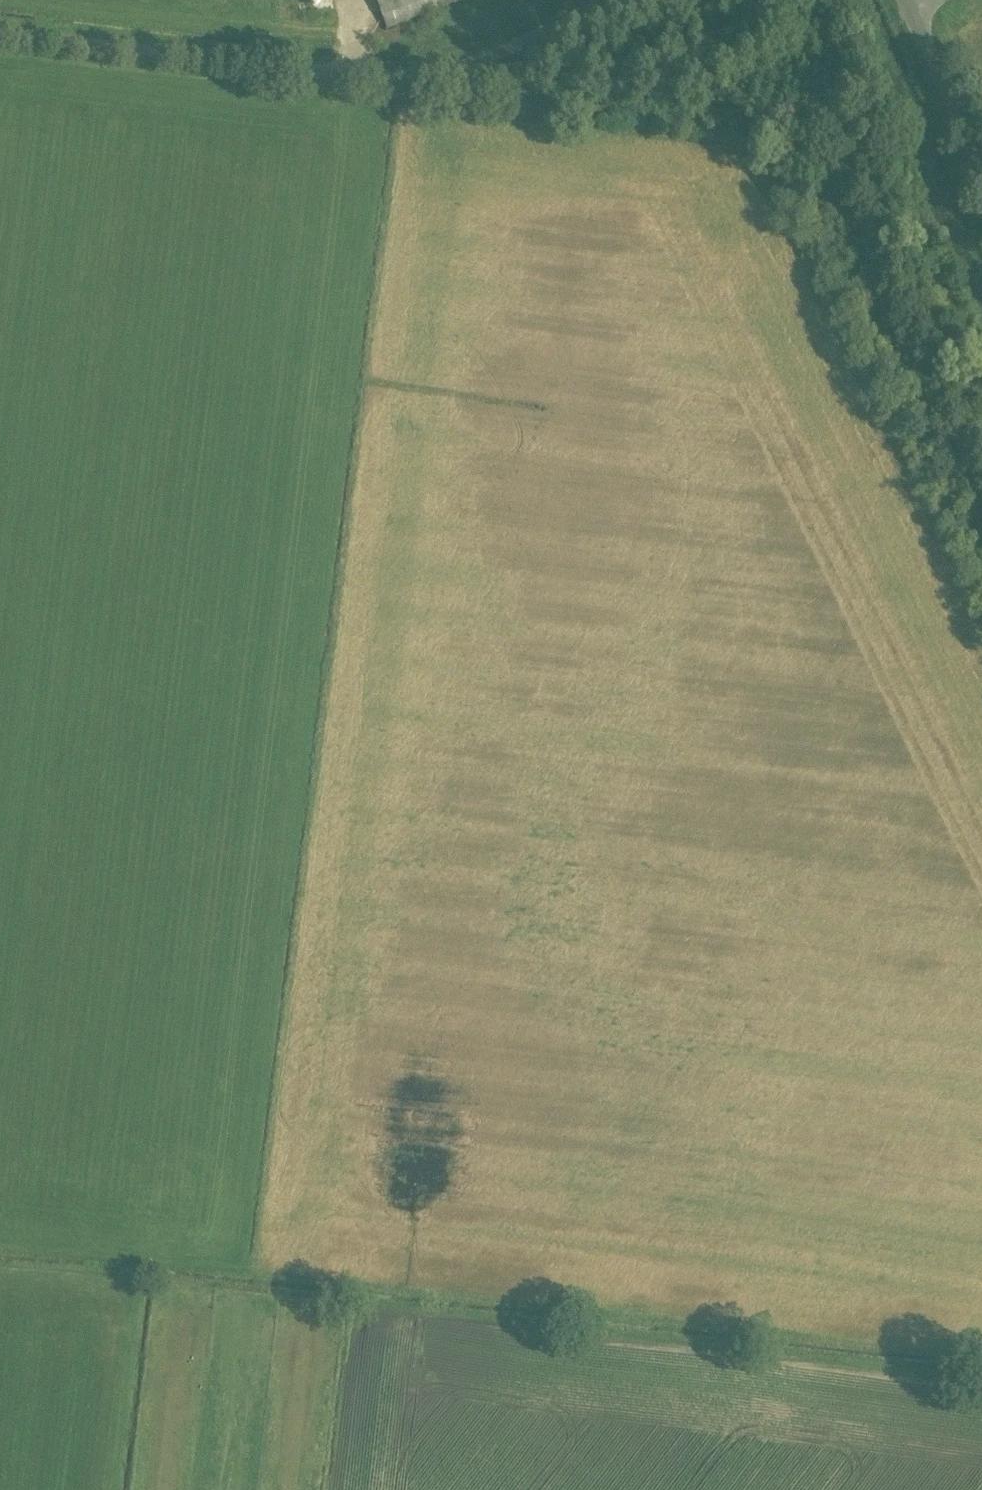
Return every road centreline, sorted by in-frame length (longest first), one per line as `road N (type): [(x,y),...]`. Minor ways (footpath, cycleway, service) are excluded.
road 1 (unclassified): [(0,35),(403,79),(487,59),(615,0)]
road 2 (unclassified): [(981,171),(911,12)]

